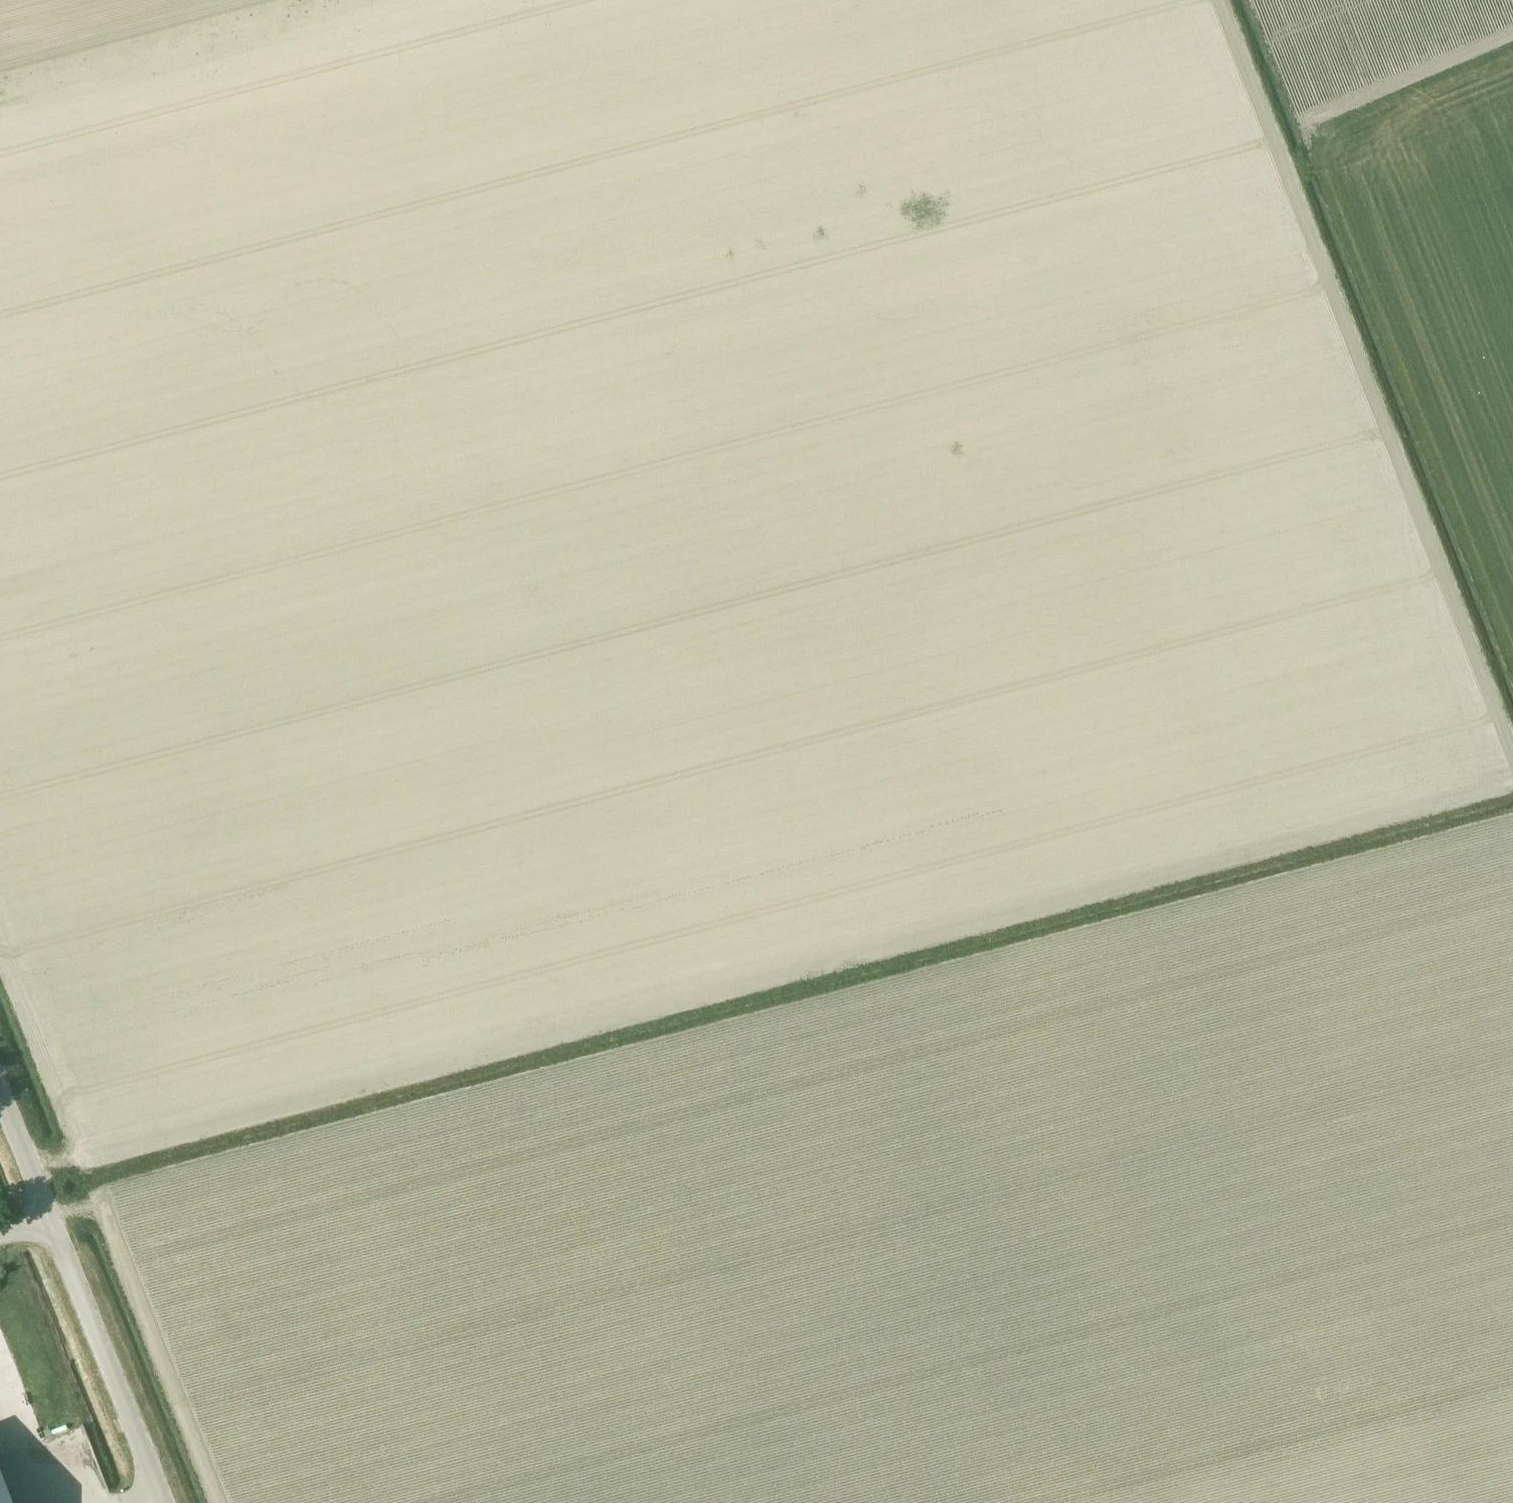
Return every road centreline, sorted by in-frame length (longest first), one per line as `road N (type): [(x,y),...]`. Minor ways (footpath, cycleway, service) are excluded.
road 1 (tertiary): [(163,1502),(0,1094)]

